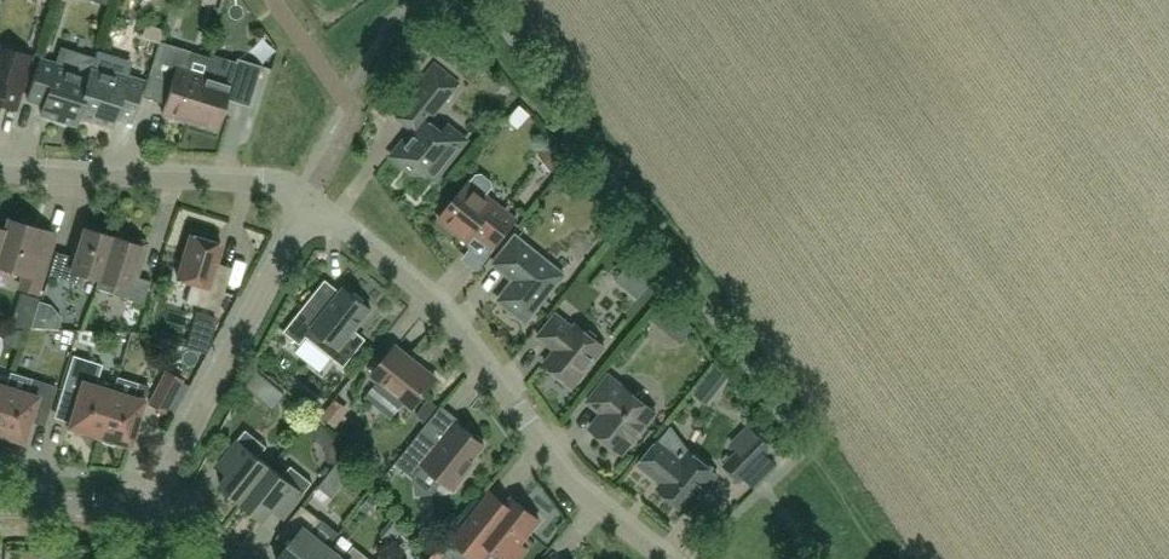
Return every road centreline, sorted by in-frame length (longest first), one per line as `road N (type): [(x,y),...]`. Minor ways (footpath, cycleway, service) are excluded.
road 1 (residential): [(660,558),(557,471),(437,304),(311,202)]
road 2 (residential): [(142,518),(311,202)]
road 3 (residential): [(311,202),(256,180),(0,172)]
road 4 (tertiary): [(142,518),(111,507),(0,503)]

